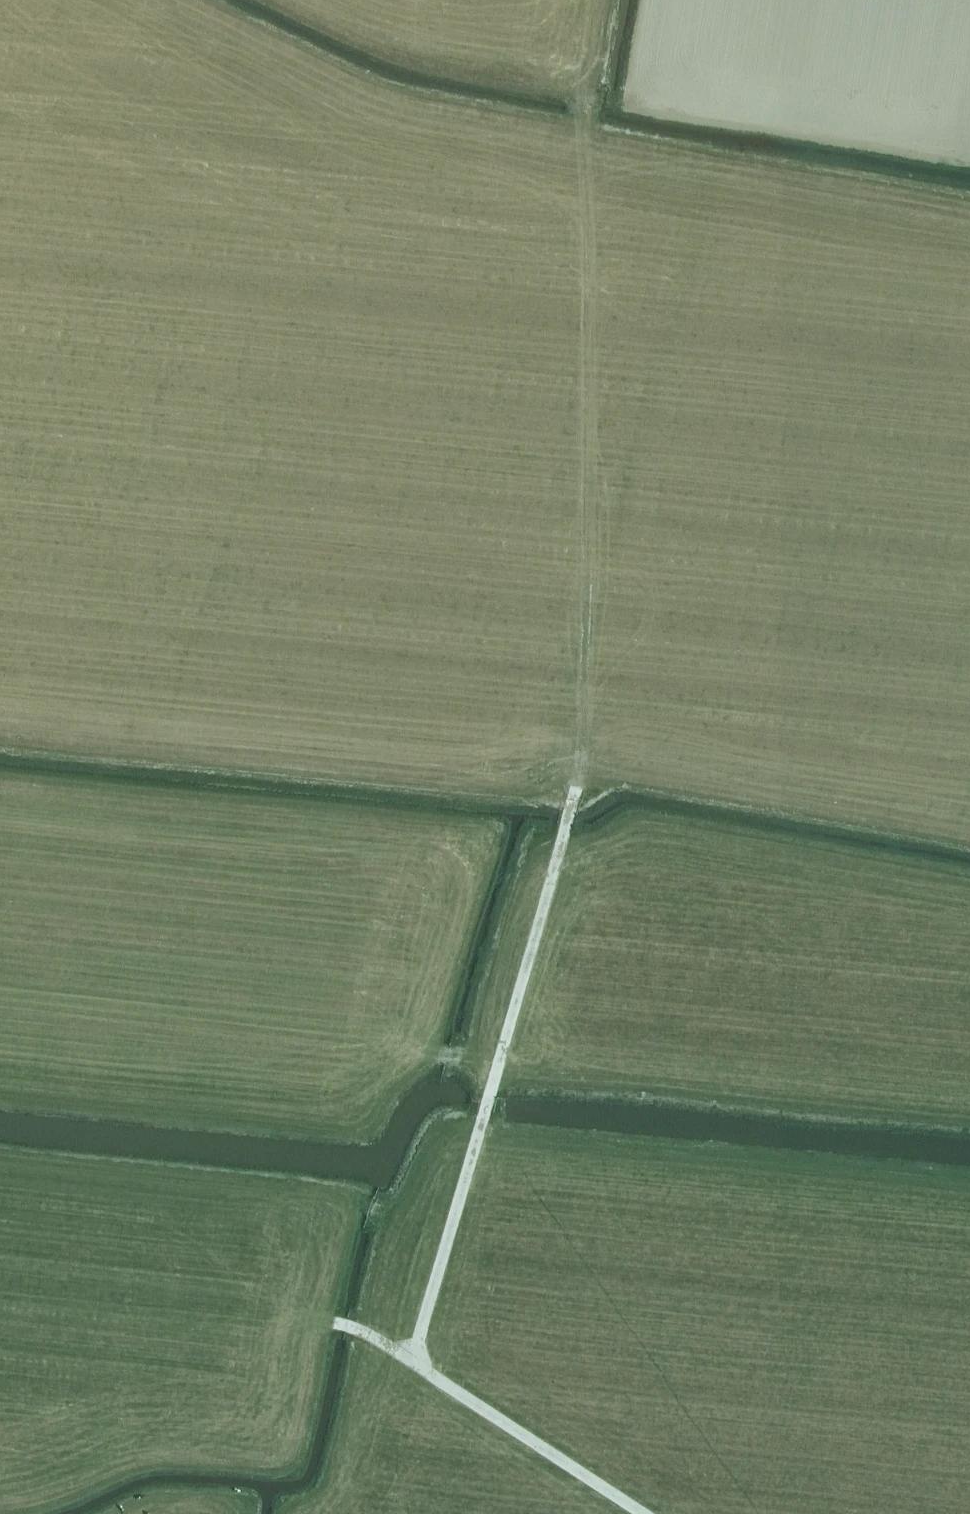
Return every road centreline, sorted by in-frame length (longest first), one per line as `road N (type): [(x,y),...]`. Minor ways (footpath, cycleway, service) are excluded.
road 1 (track): [(413,1362),(575,791)]
road 2 (track): [(645,1513),(392,1347),(338,1324)]

